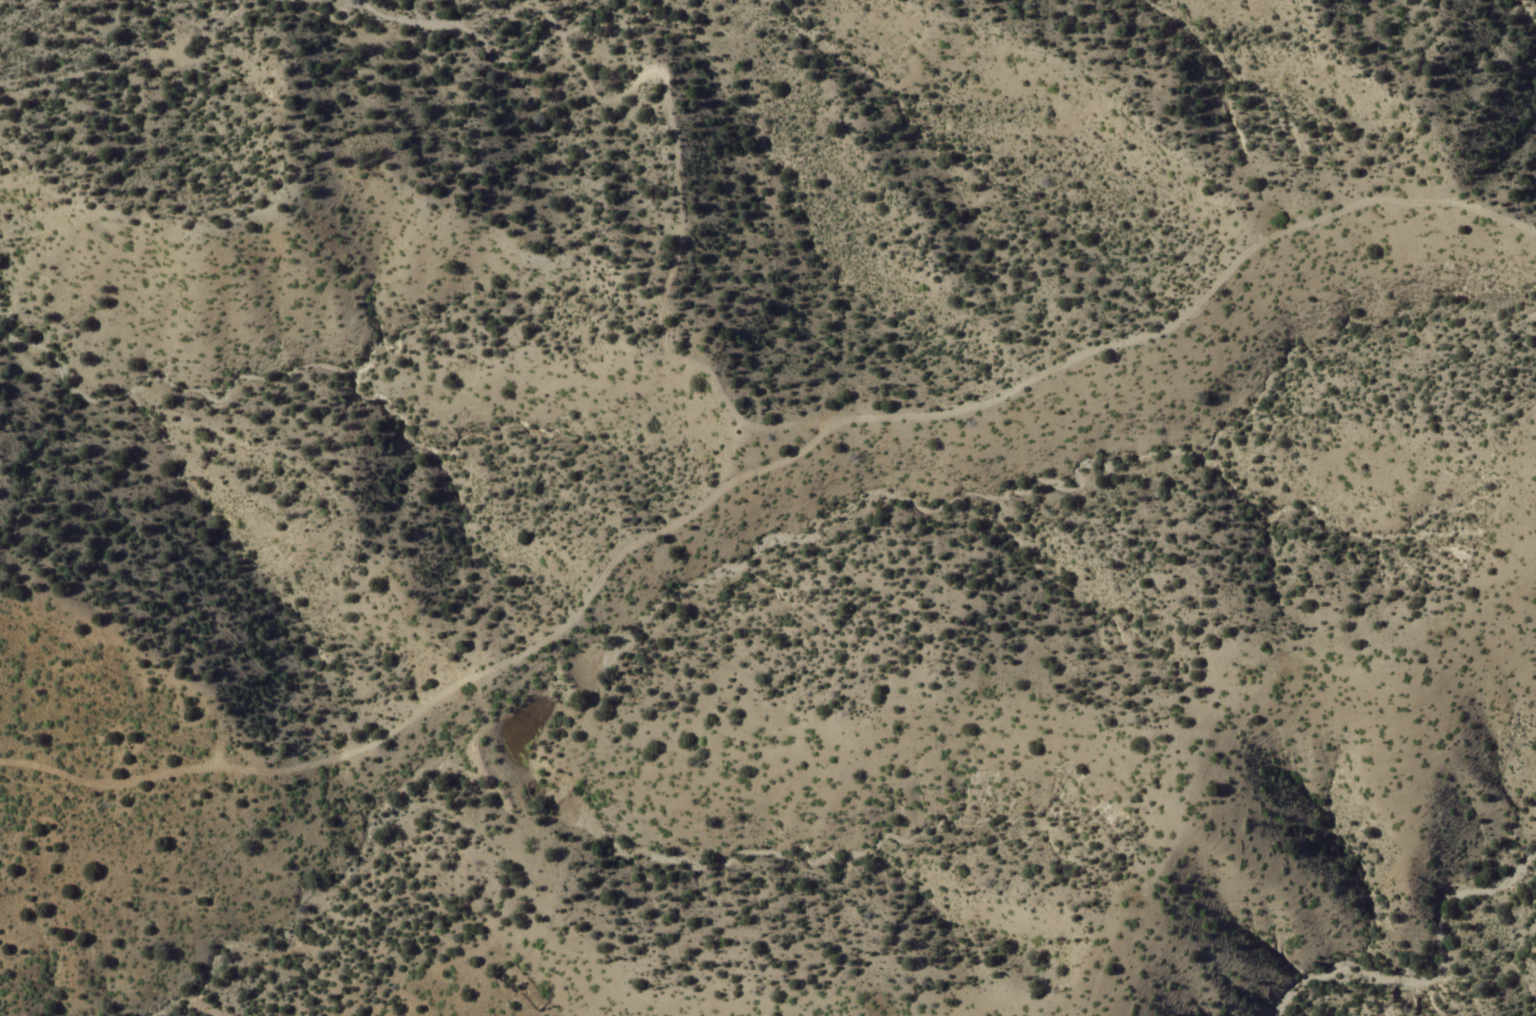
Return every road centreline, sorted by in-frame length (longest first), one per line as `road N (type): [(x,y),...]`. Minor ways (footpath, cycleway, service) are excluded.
road 1 (residential): [(0,896),(276,754),(589,546),(933,244),(1242,47),(1378,0)]
road 2 (residential): [(1535,560),(1420,735),(1281,1015)]

